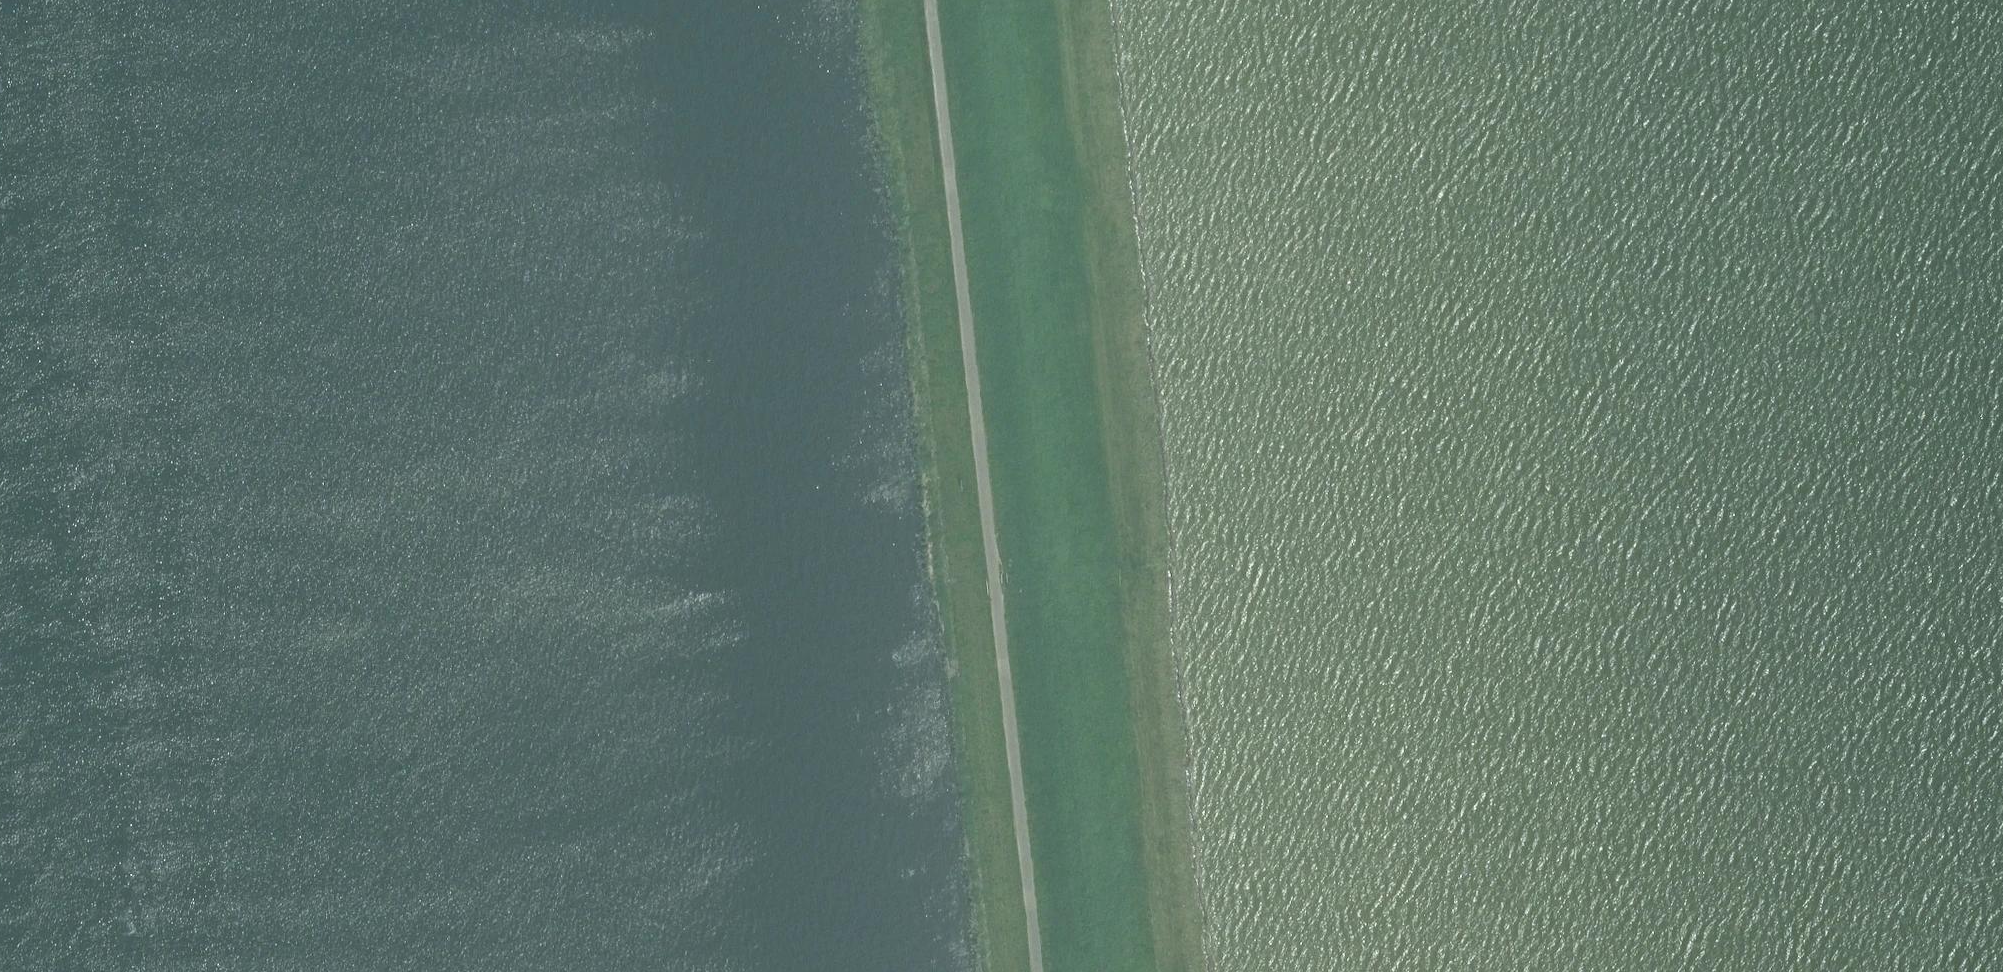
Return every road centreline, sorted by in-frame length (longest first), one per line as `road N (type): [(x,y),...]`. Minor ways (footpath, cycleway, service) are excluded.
road 1 (unclassified): [(1039,971),(937,0)]

